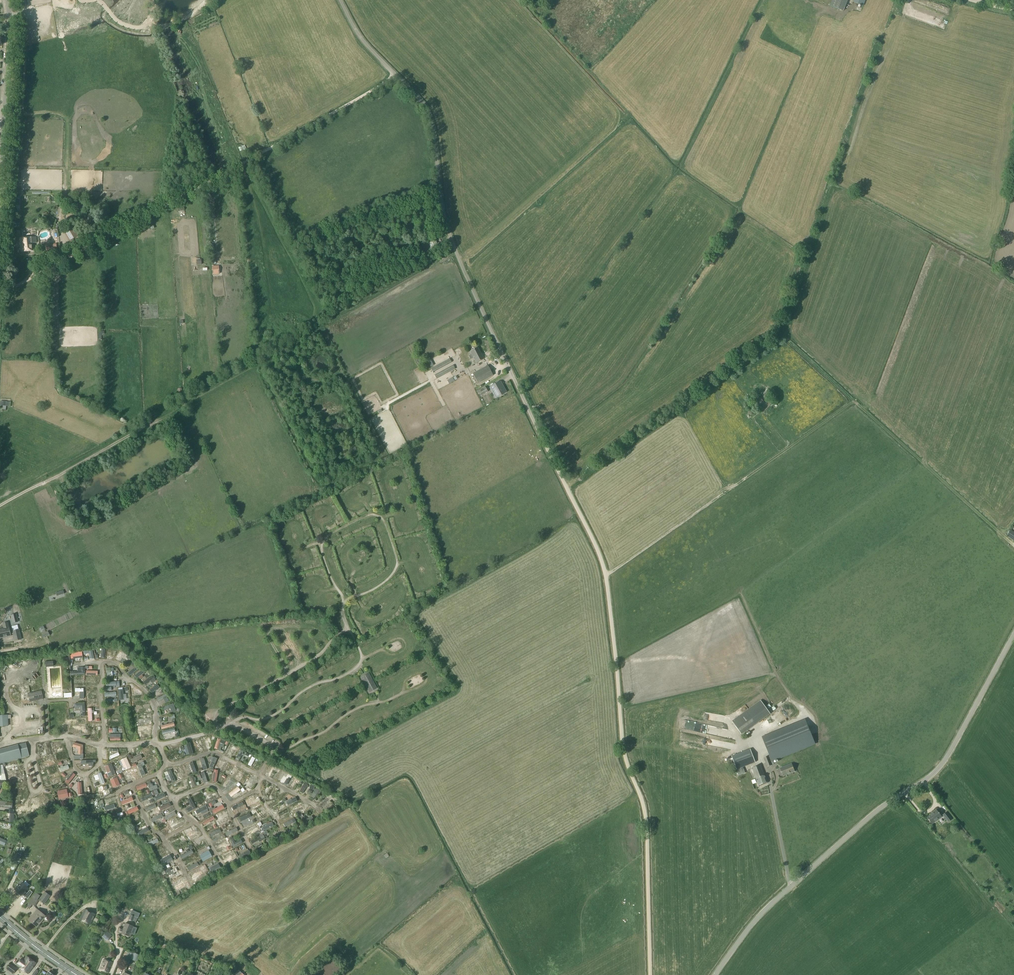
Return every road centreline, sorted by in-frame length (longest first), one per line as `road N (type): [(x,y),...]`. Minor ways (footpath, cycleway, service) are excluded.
road 1 (track): [(893,0),(782,335),(567,488)]
road 2 (track): [(650,974),(645,813),(623,749),(605,573),(548,451)]
road 3 (unclassified): [(548,451),(453,245),(430,116),(365,43),(340,0)]
road 4 (unclassified): [(713,974),(749,923),(883,803),(939,764),(1013,632)]
road 5 (track): [(330,480),(297,408),(295,374),(265,361),(0,505)]
road 6 (track): [(782,335),(1013,545)]
road 7 (track): [(853,402),(605,576)]
road 8 (track): [(0,292),(245,161)]
road 9 (track): [(217,732),(221,710),(323,653),(318,630),(269,631),(284,668)]
road 10 (track): [(245,161),(396,75)]

